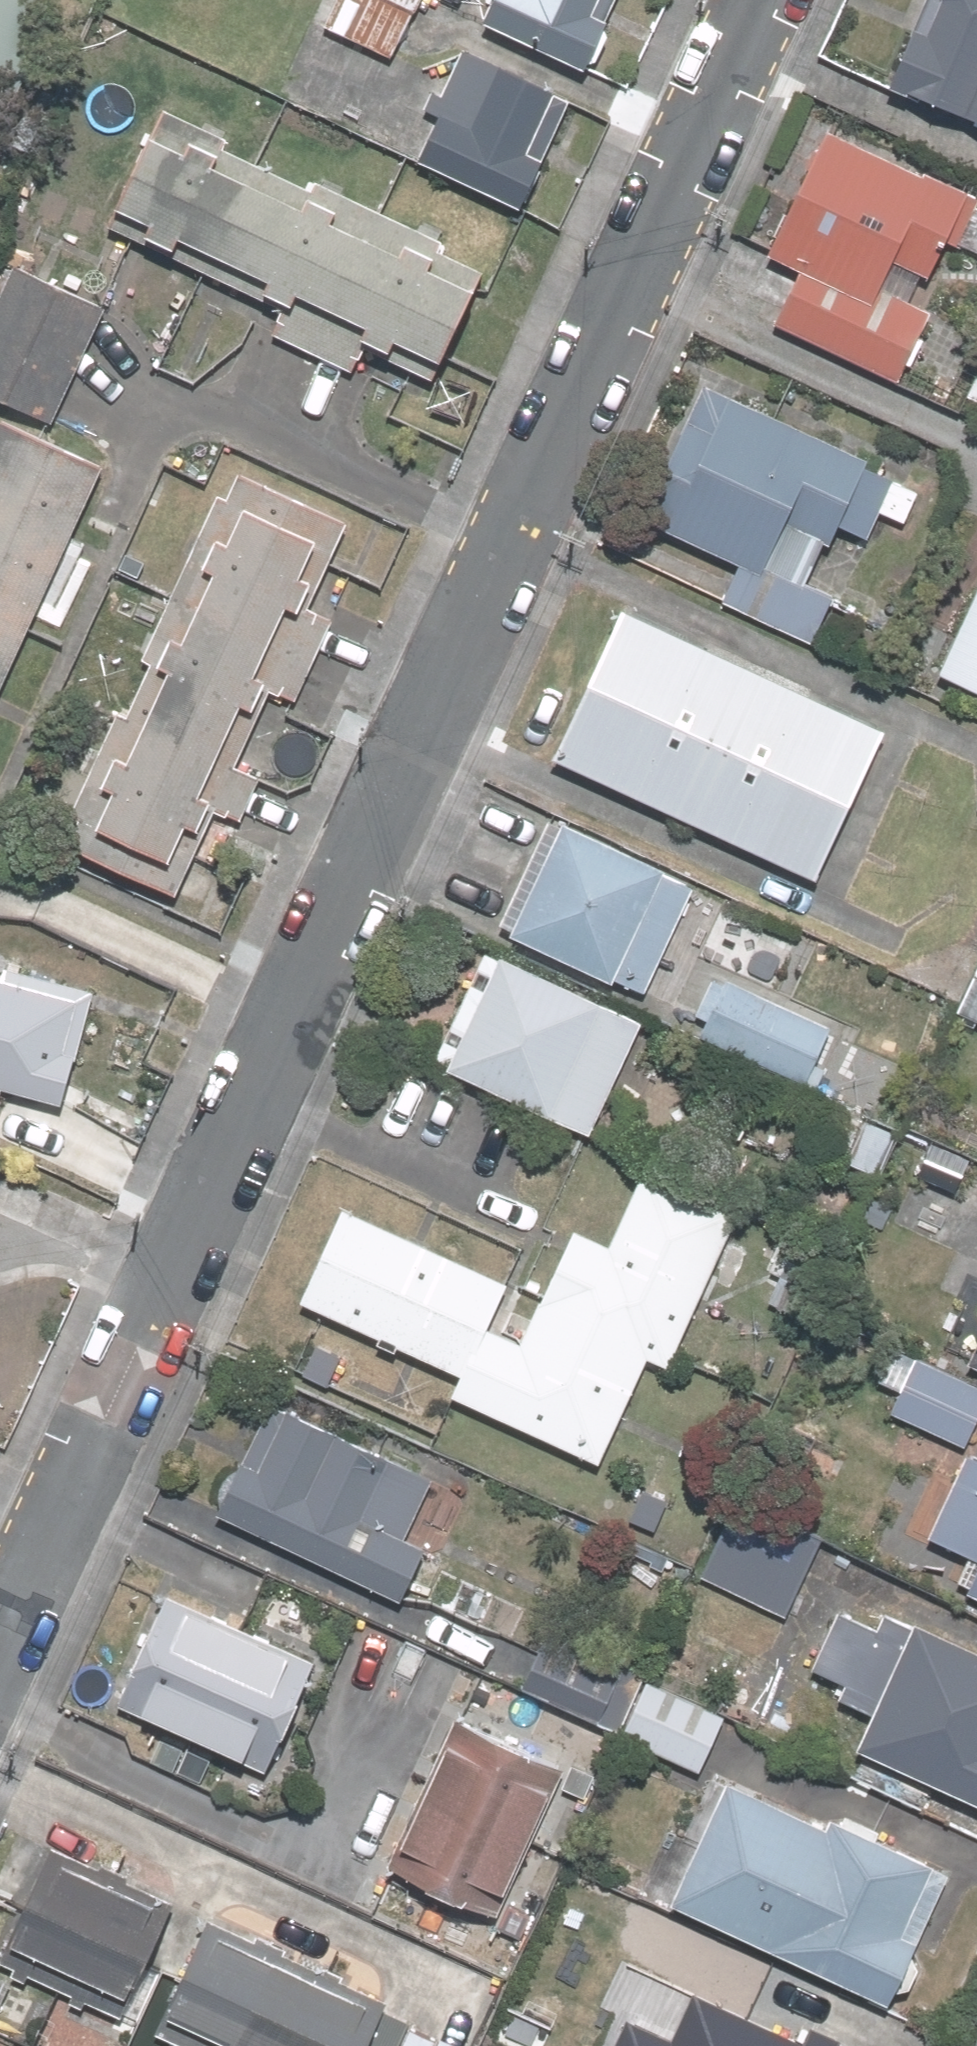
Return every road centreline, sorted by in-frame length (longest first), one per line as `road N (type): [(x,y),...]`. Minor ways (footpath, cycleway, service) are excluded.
road 1 (residential): [(759,0),(0,1642)]

